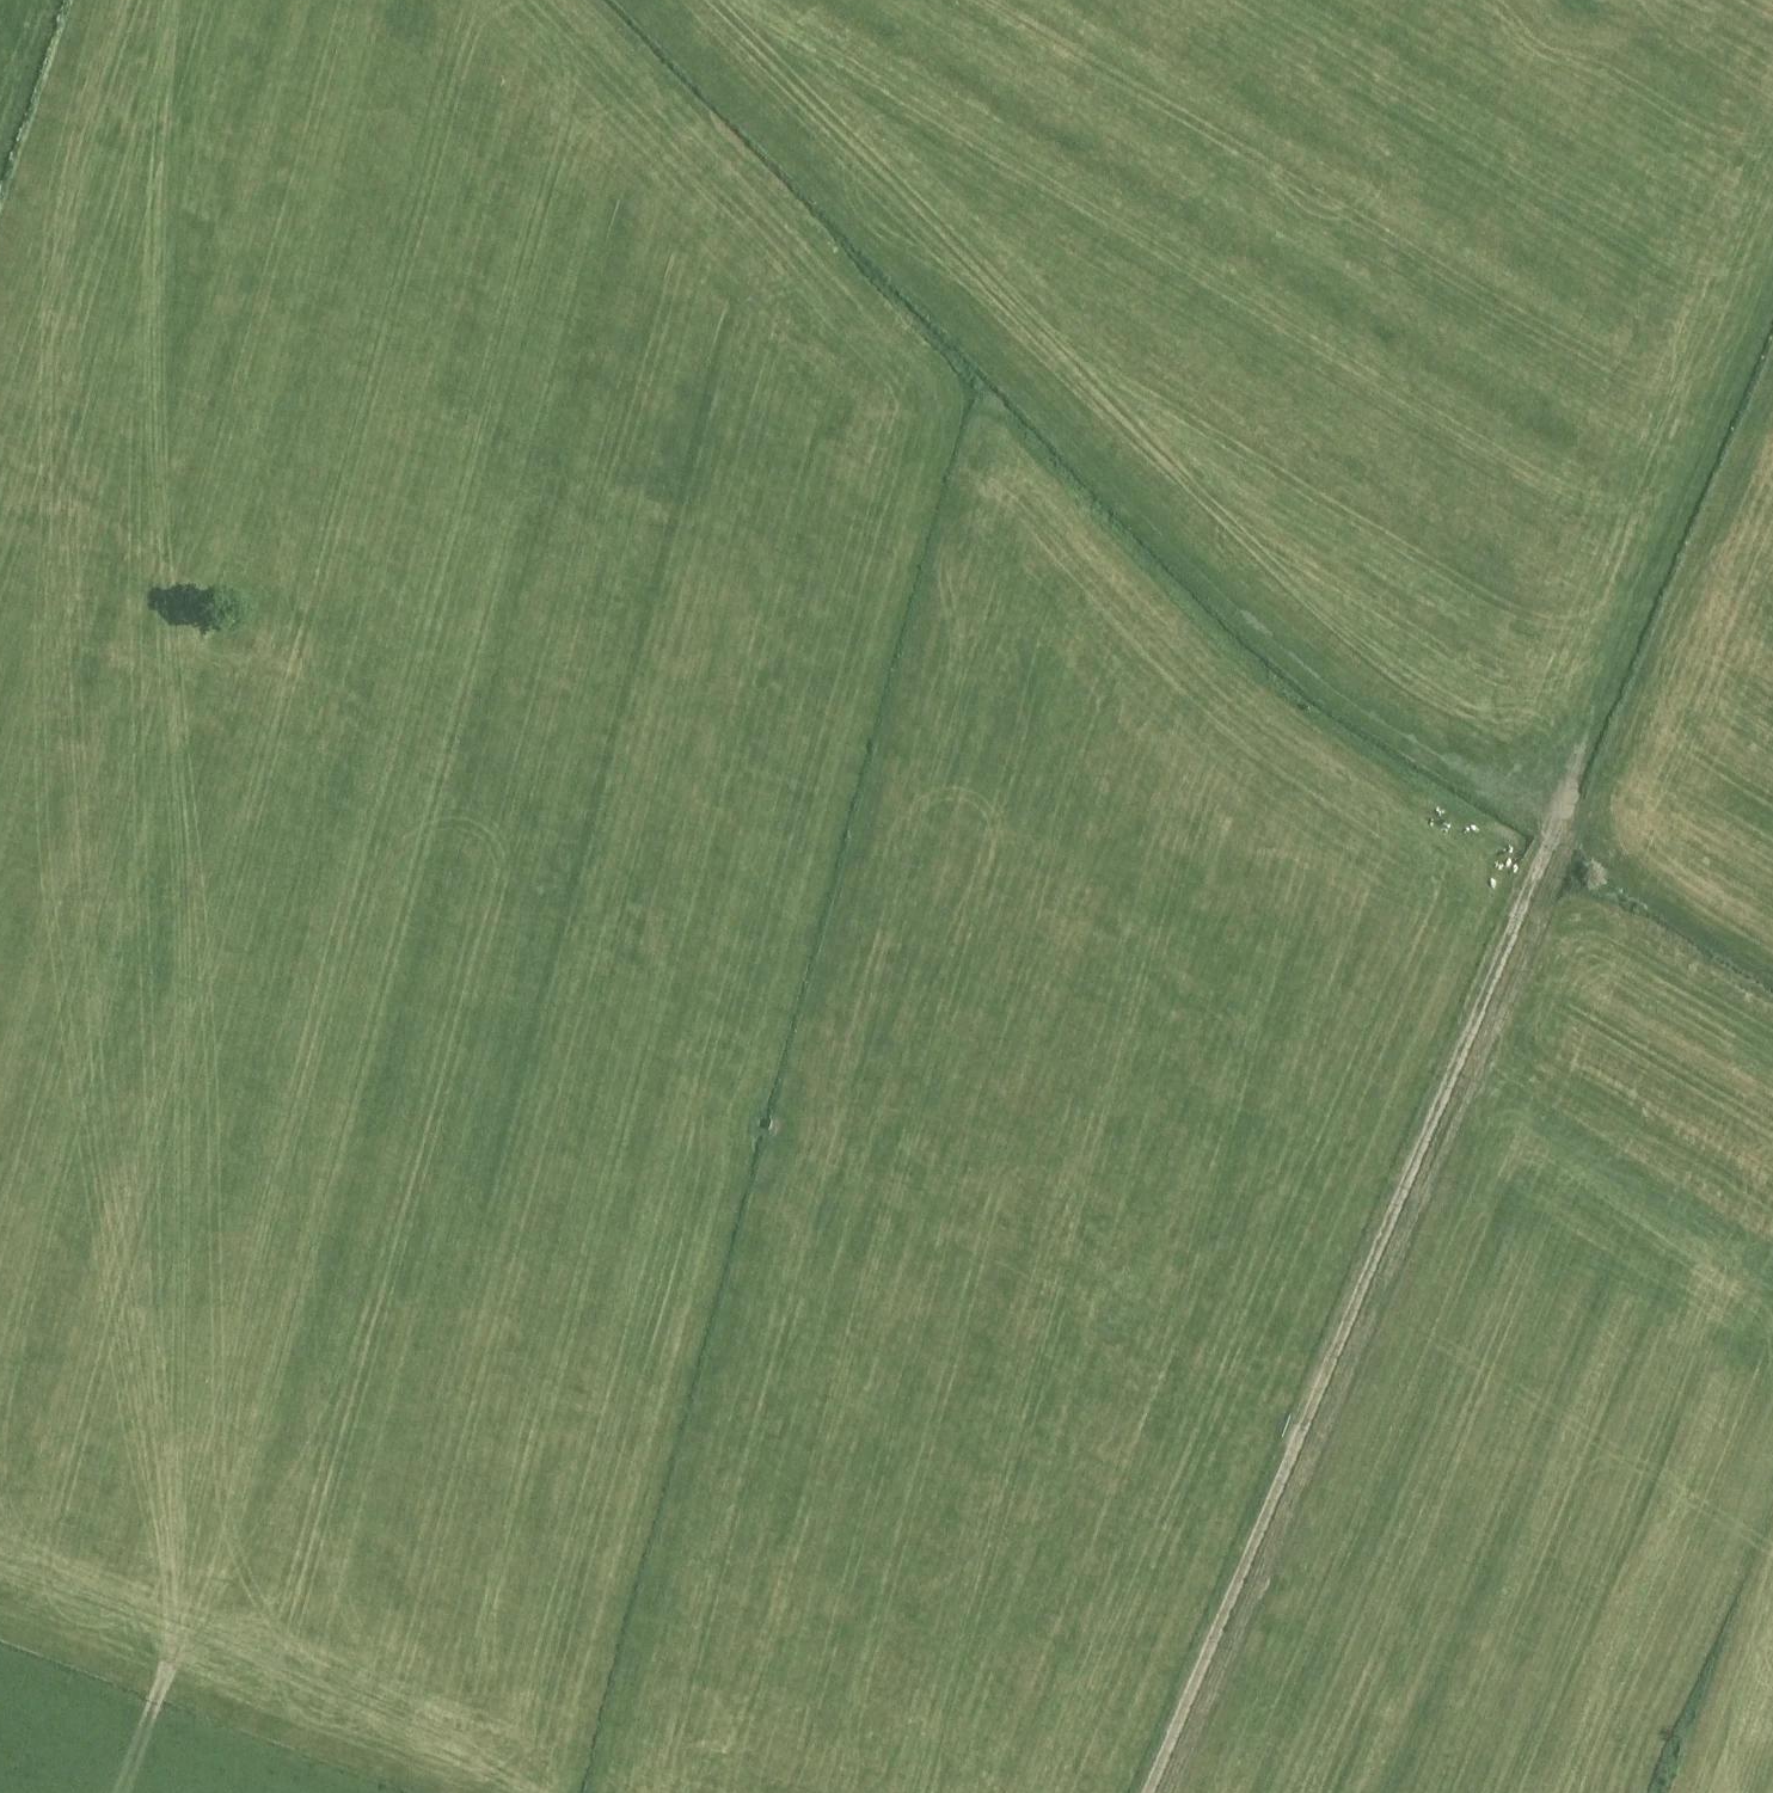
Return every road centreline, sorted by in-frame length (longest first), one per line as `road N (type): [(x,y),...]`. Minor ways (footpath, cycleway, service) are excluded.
road 1 (track): [(115,1792),(150,1715),(184,1588),(189,1313),(164,439),(168,311)]
road 2 (track): [(1145,1792),(1552,843)]

